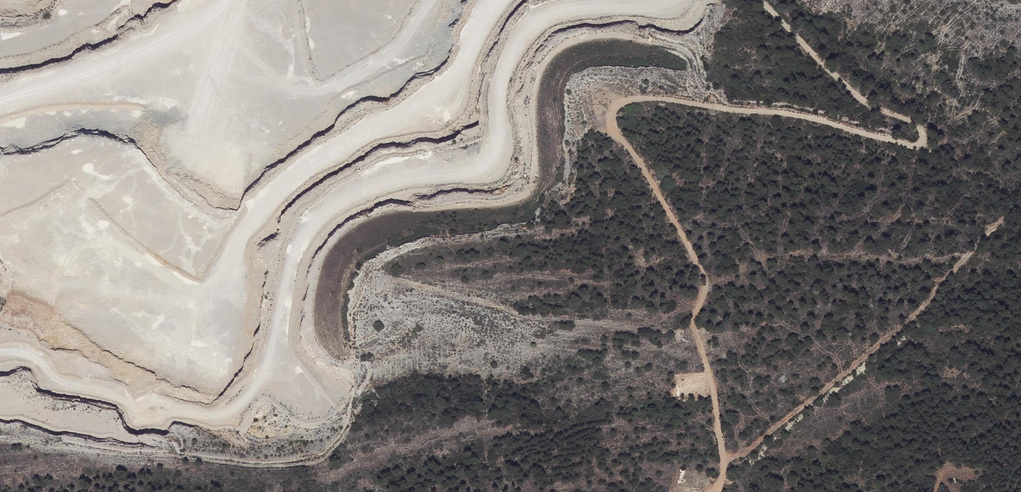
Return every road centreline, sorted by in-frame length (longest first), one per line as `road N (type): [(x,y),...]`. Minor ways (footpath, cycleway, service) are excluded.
road 1 (track): [(712,491),(720,488),(724,462),(695,327),(706,277),(610,123),(611,112),(652,99),(799,115)]
road 2 (track): [(1020,208),(907,322),(724,462)]
road 3 (track): [(695,327),(679,333),(520,315),(381,277)]

